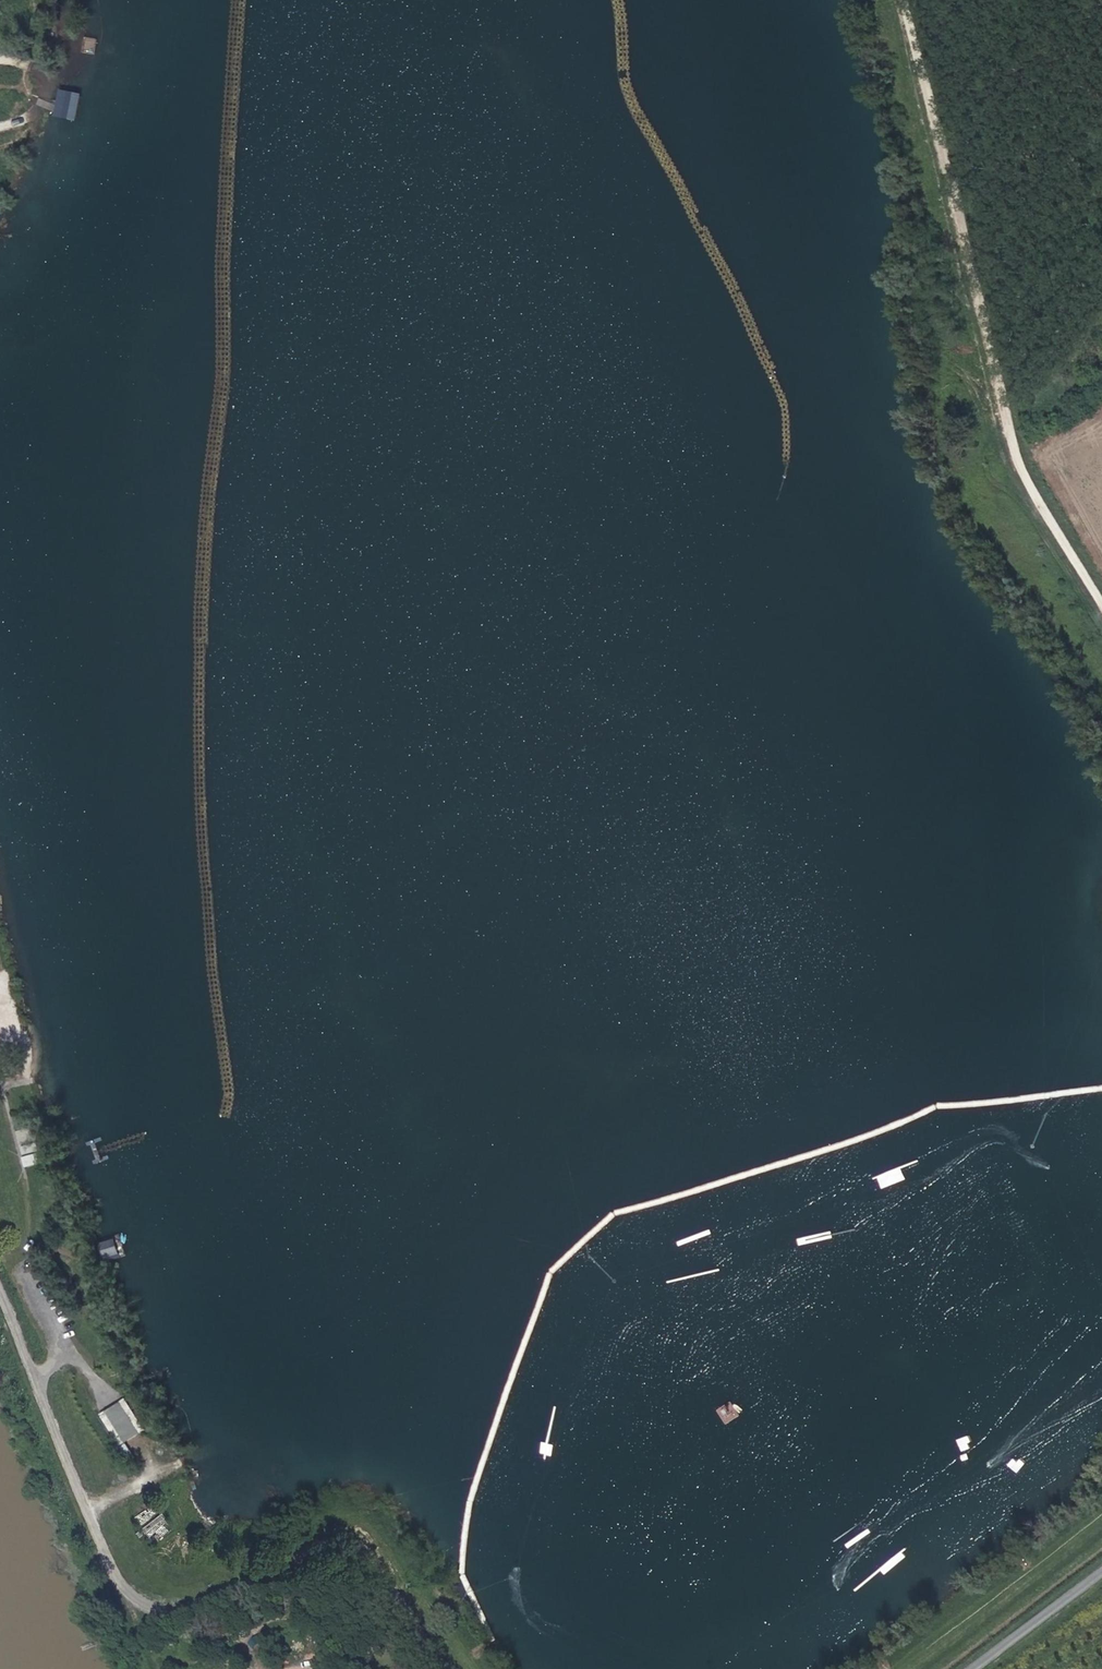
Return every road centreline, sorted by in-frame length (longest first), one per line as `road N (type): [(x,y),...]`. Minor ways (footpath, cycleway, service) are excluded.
road 1 (unclassified): [(976,1668),(1101,1576)]

